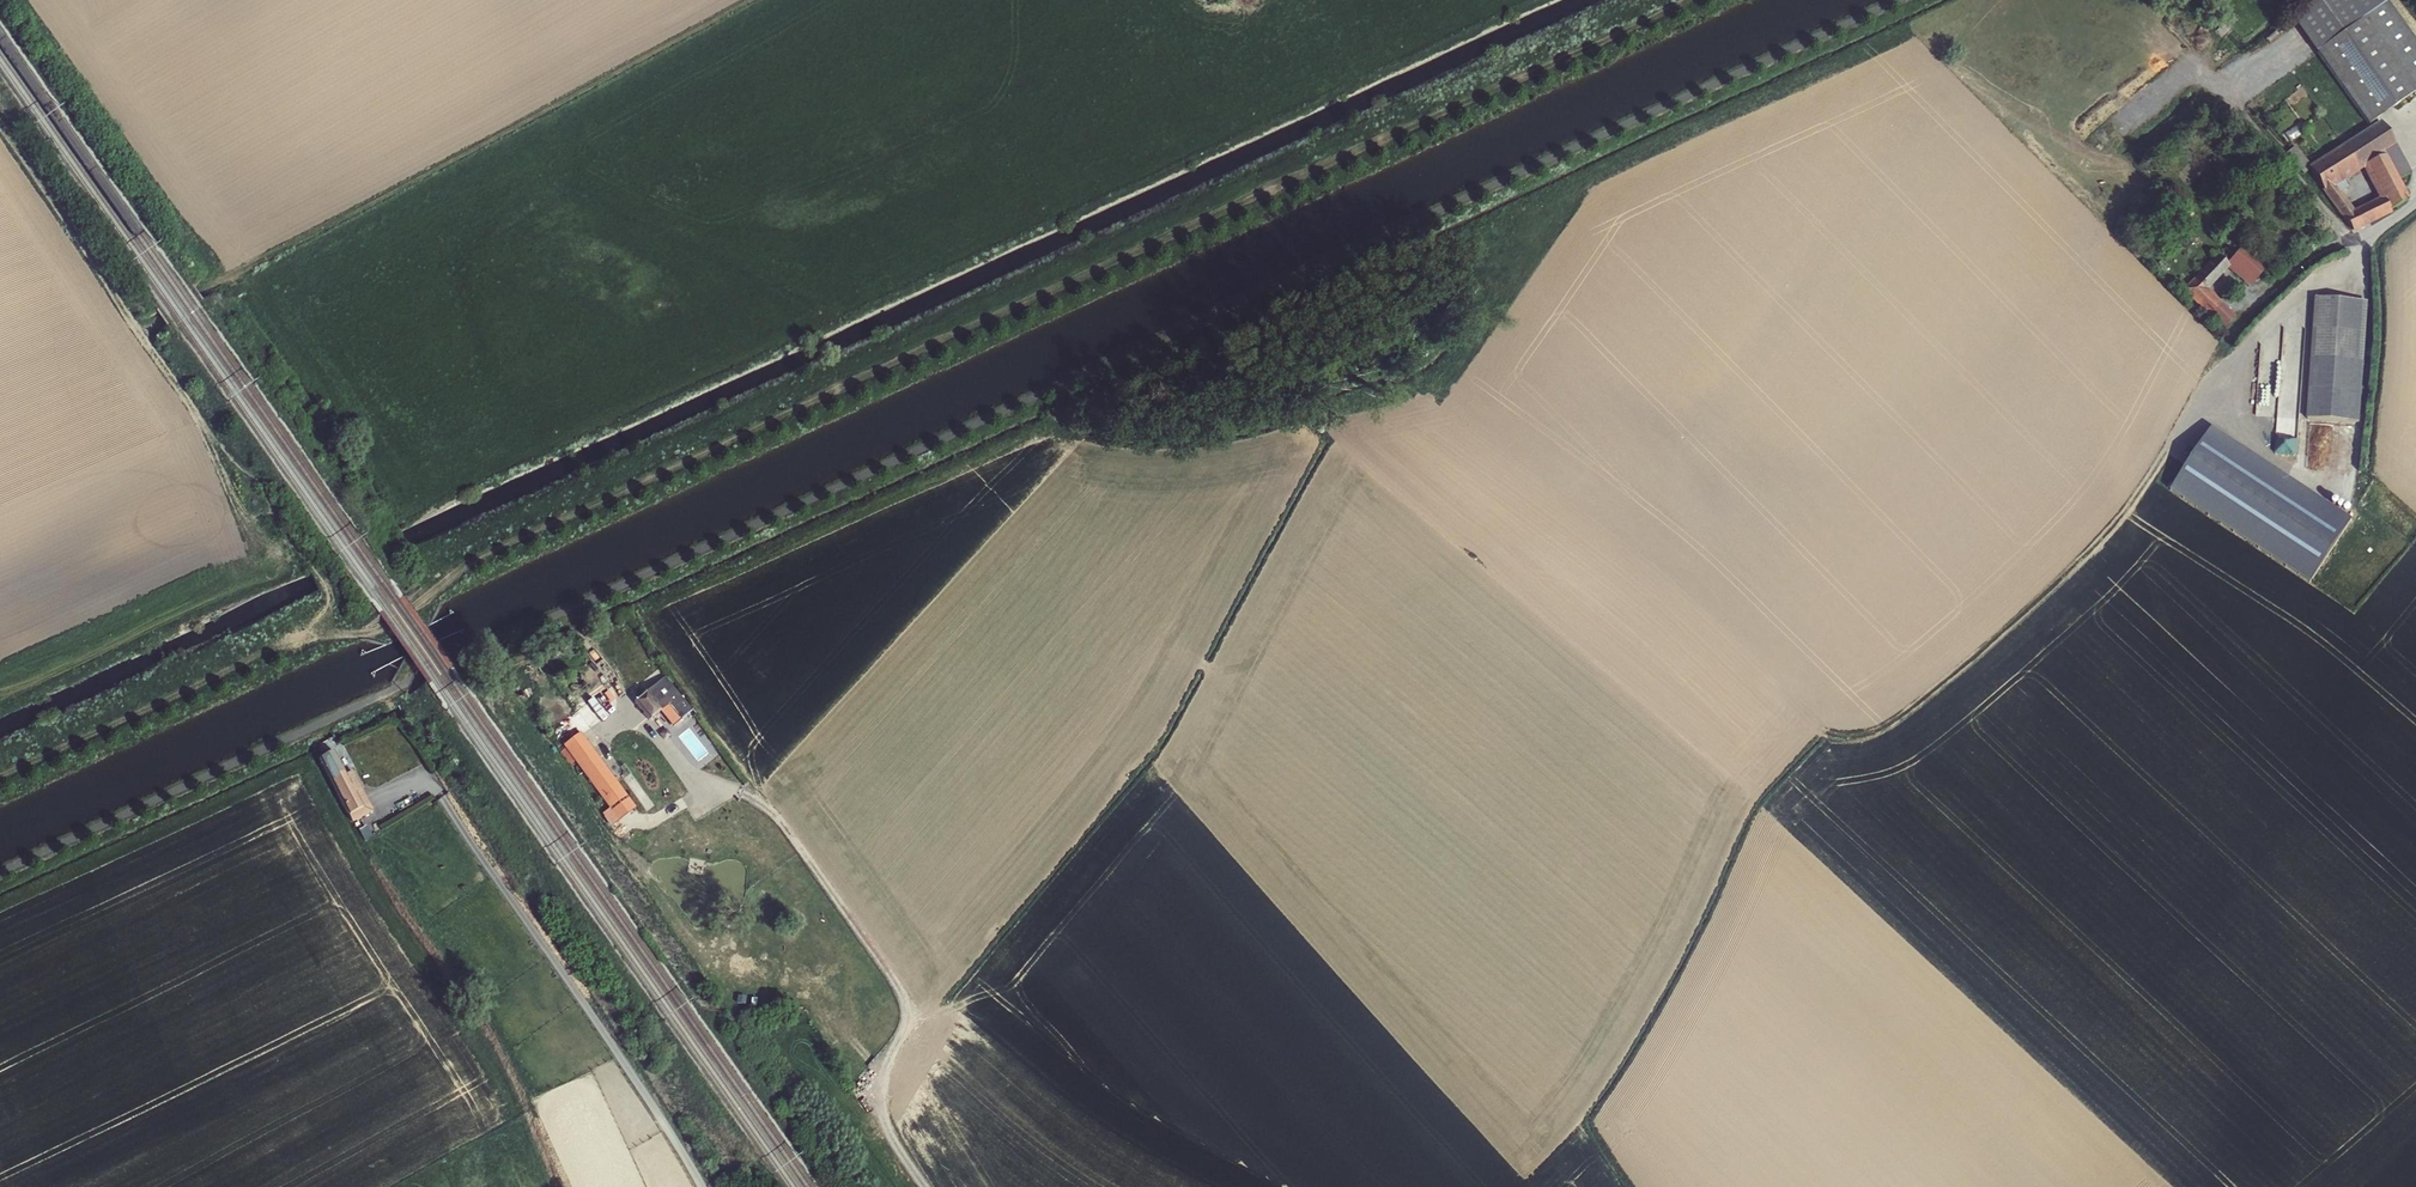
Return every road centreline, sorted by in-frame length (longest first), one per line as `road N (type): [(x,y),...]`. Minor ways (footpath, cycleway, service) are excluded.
road 1 (track): [(2345,239),(2225,353),(2122,537),(1980,666),(1863,736),(1824,739),(1758,806),(1655,1030),(1584,1122),(1632,1186)]
road 2 (track): [(765,802),(906,994),(910,1020),(884,1069),(884,1125),(928,1186)]

